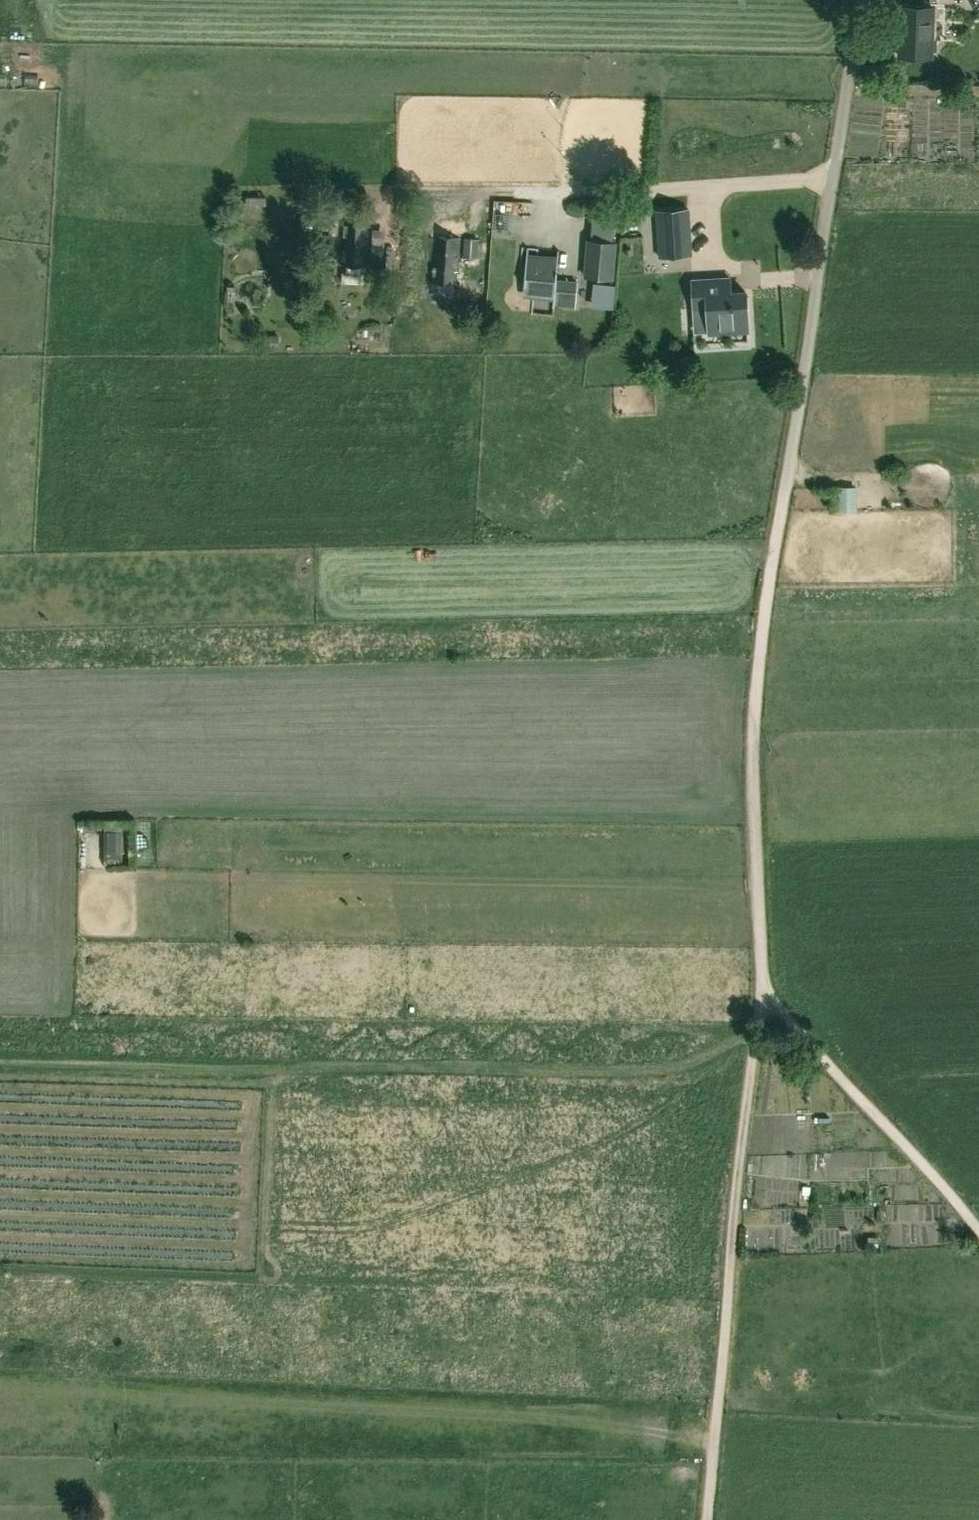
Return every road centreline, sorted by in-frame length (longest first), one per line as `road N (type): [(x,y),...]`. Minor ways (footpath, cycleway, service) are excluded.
road 1 (track): [(706,1519),(764,984),(752,745),(763,625),(864,0)]
road 2 (track): [(978,1230),(764,984)]

